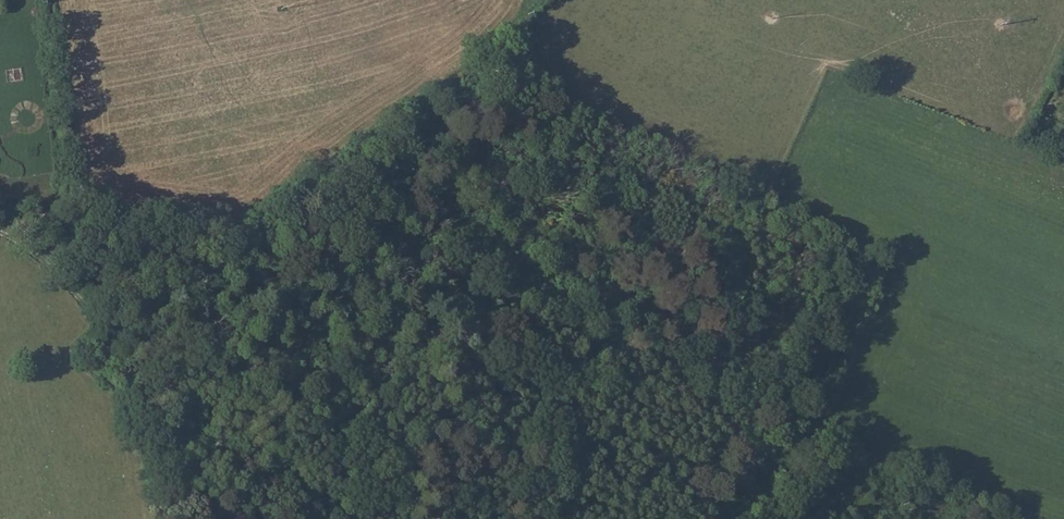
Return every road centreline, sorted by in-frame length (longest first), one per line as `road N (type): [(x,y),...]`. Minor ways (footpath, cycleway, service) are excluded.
road 1 (track): [(0,229),(96,286),(164,373),(208,518)]
road 2 (track): [(775,518),(821,440),(900,250)]

